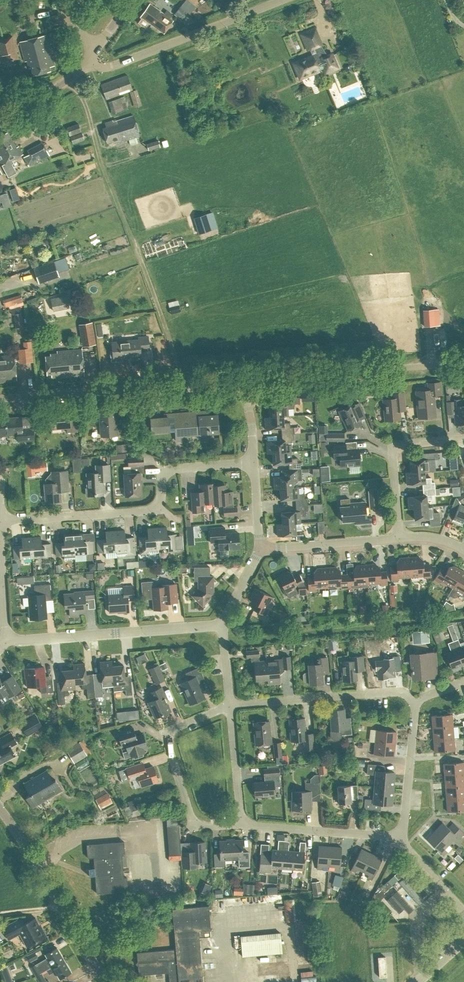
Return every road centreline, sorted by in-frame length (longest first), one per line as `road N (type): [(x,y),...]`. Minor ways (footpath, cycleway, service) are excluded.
road 1 (track): [(67,81),(82,96),(184,384)]
road 2 (residential): [(0,521),(155,508),(168,470),(254,462)]
road 3 (unclassified): [(0,397),(233,380)]
road 4 (unclassified): [(233,380),(463,361)]
road 5 (residential): [(222,623),(5,640)]
road 6 (residential): [(240,824),(196,827),(167,739),(171,730),(230,706)]
road 7 (unclassified): [(87,65),(110,66),(277,0)]
road 8 (unclassified): [(105,981),(0,812)]
road 9 (residential): [(416,704),(401,692),(230,706)]
road 10 (residential): [(463,438),(392,443),(401,538)]
road 11 (residential): [(401,837),(240,824)]
road 12 (residential): [(261,548),(401,538)]
road 13 (residential): [(401,837),(416,704)]

